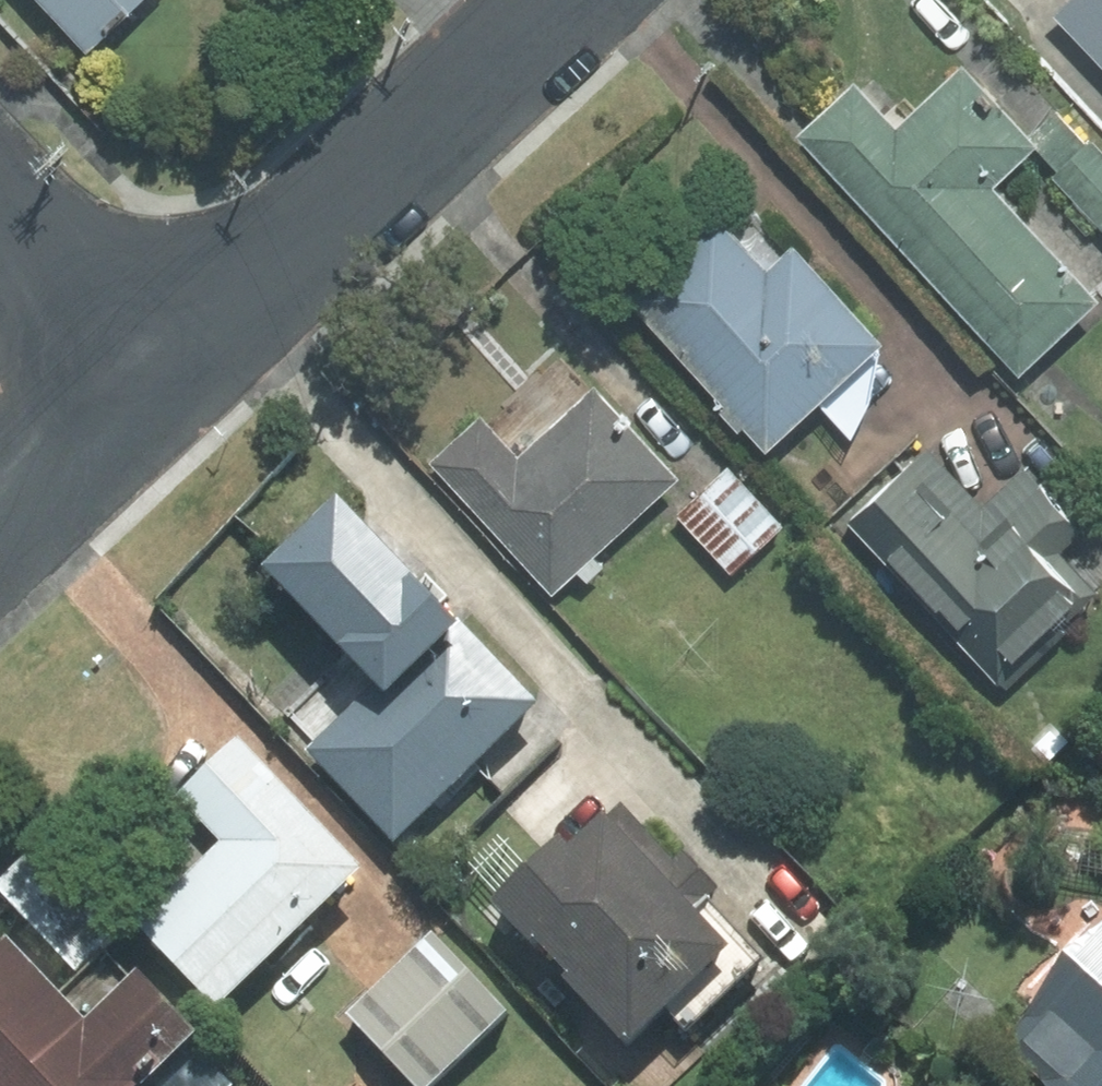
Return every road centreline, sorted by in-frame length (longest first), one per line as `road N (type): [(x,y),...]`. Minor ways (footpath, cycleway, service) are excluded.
road 1 (residential): [(154,380),(560,0)]
road 2 (residential): [(154,380),(0,207)]
road 3 (residential): [(0,530),(154,380)]

